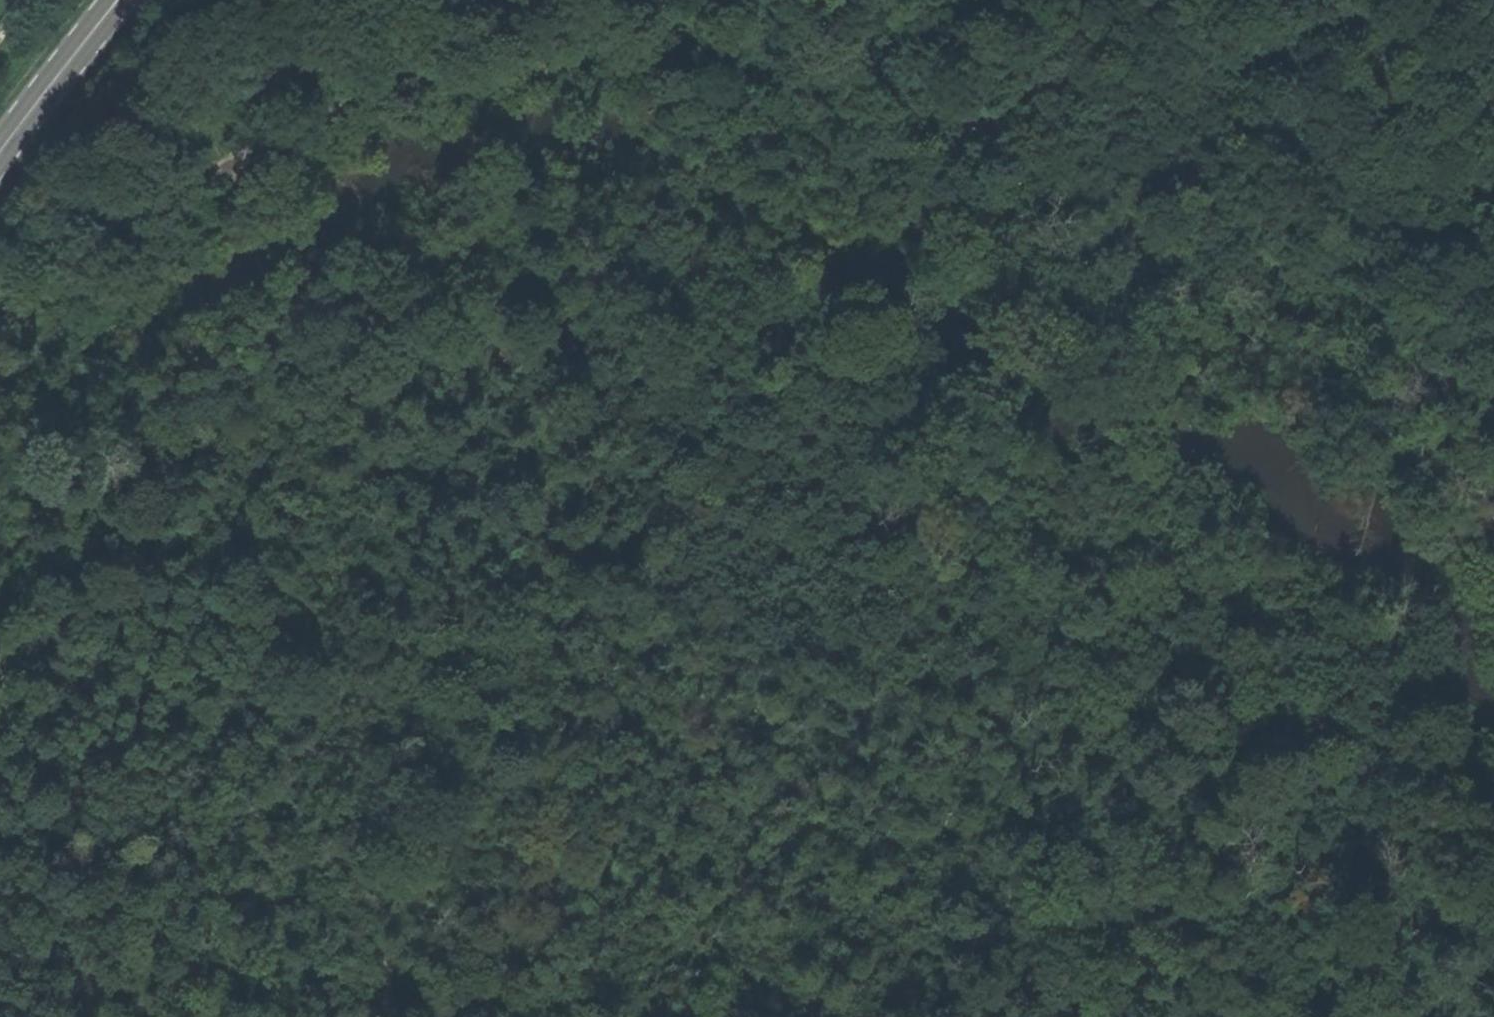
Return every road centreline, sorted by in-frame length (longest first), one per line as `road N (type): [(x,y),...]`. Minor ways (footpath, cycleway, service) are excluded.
road 1 (track): [(1126,0),(1030,99),(974,127),(660,54),(375,89),(98,267),(12,378),(0,416)]
road 2 (primary): [(123,0),(0,157)]

